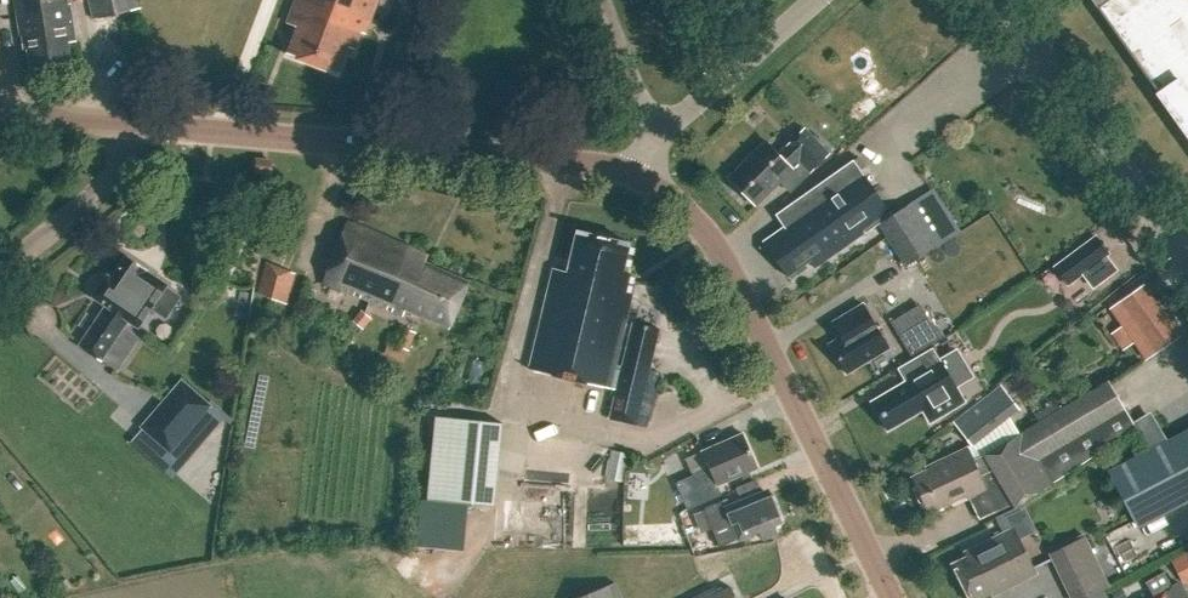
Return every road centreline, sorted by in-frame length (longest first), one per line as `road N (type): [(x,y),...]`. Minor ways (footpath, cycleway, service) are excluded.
road 1 (unclassified): [(629,172),(121,125)]
road 2 (unclassified): [(892,597),(721,256),(677,202),(629,172)]
road 3 (tertiary): [(1187,264),(1002,0)]
road 4 (unclassified): [(655,135),(814,0)]
road 5 (residential): [(0,271),(107,181),(121,125)]
road 6 (residential): [(655,135),(603,0)]
road 7 (unclassified): [(121,125),(0,114)]

